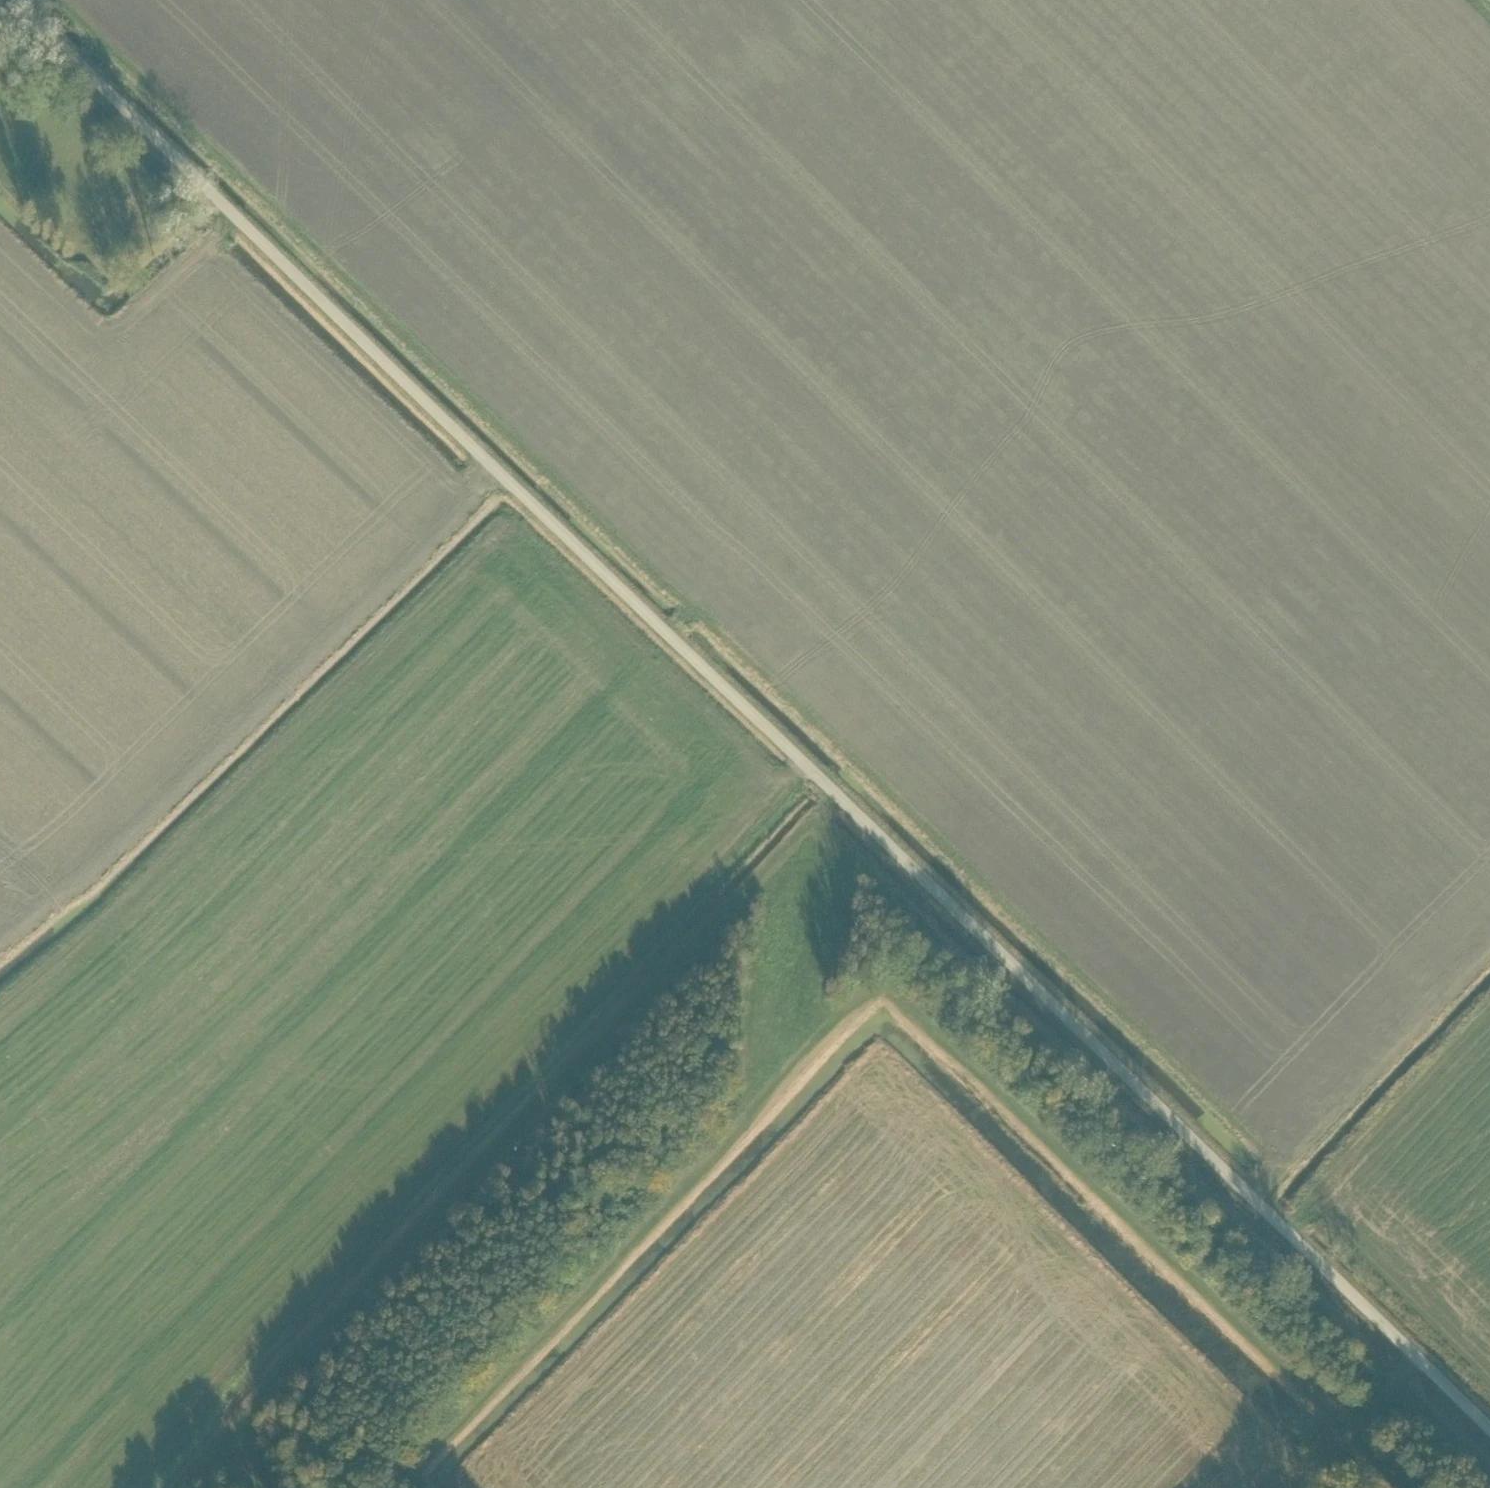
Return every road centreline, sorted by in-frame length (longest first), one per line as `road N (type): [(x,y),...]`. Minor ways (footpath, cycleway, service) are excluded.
road 1 (unclassified): [(1489,1428),(12,0)]

